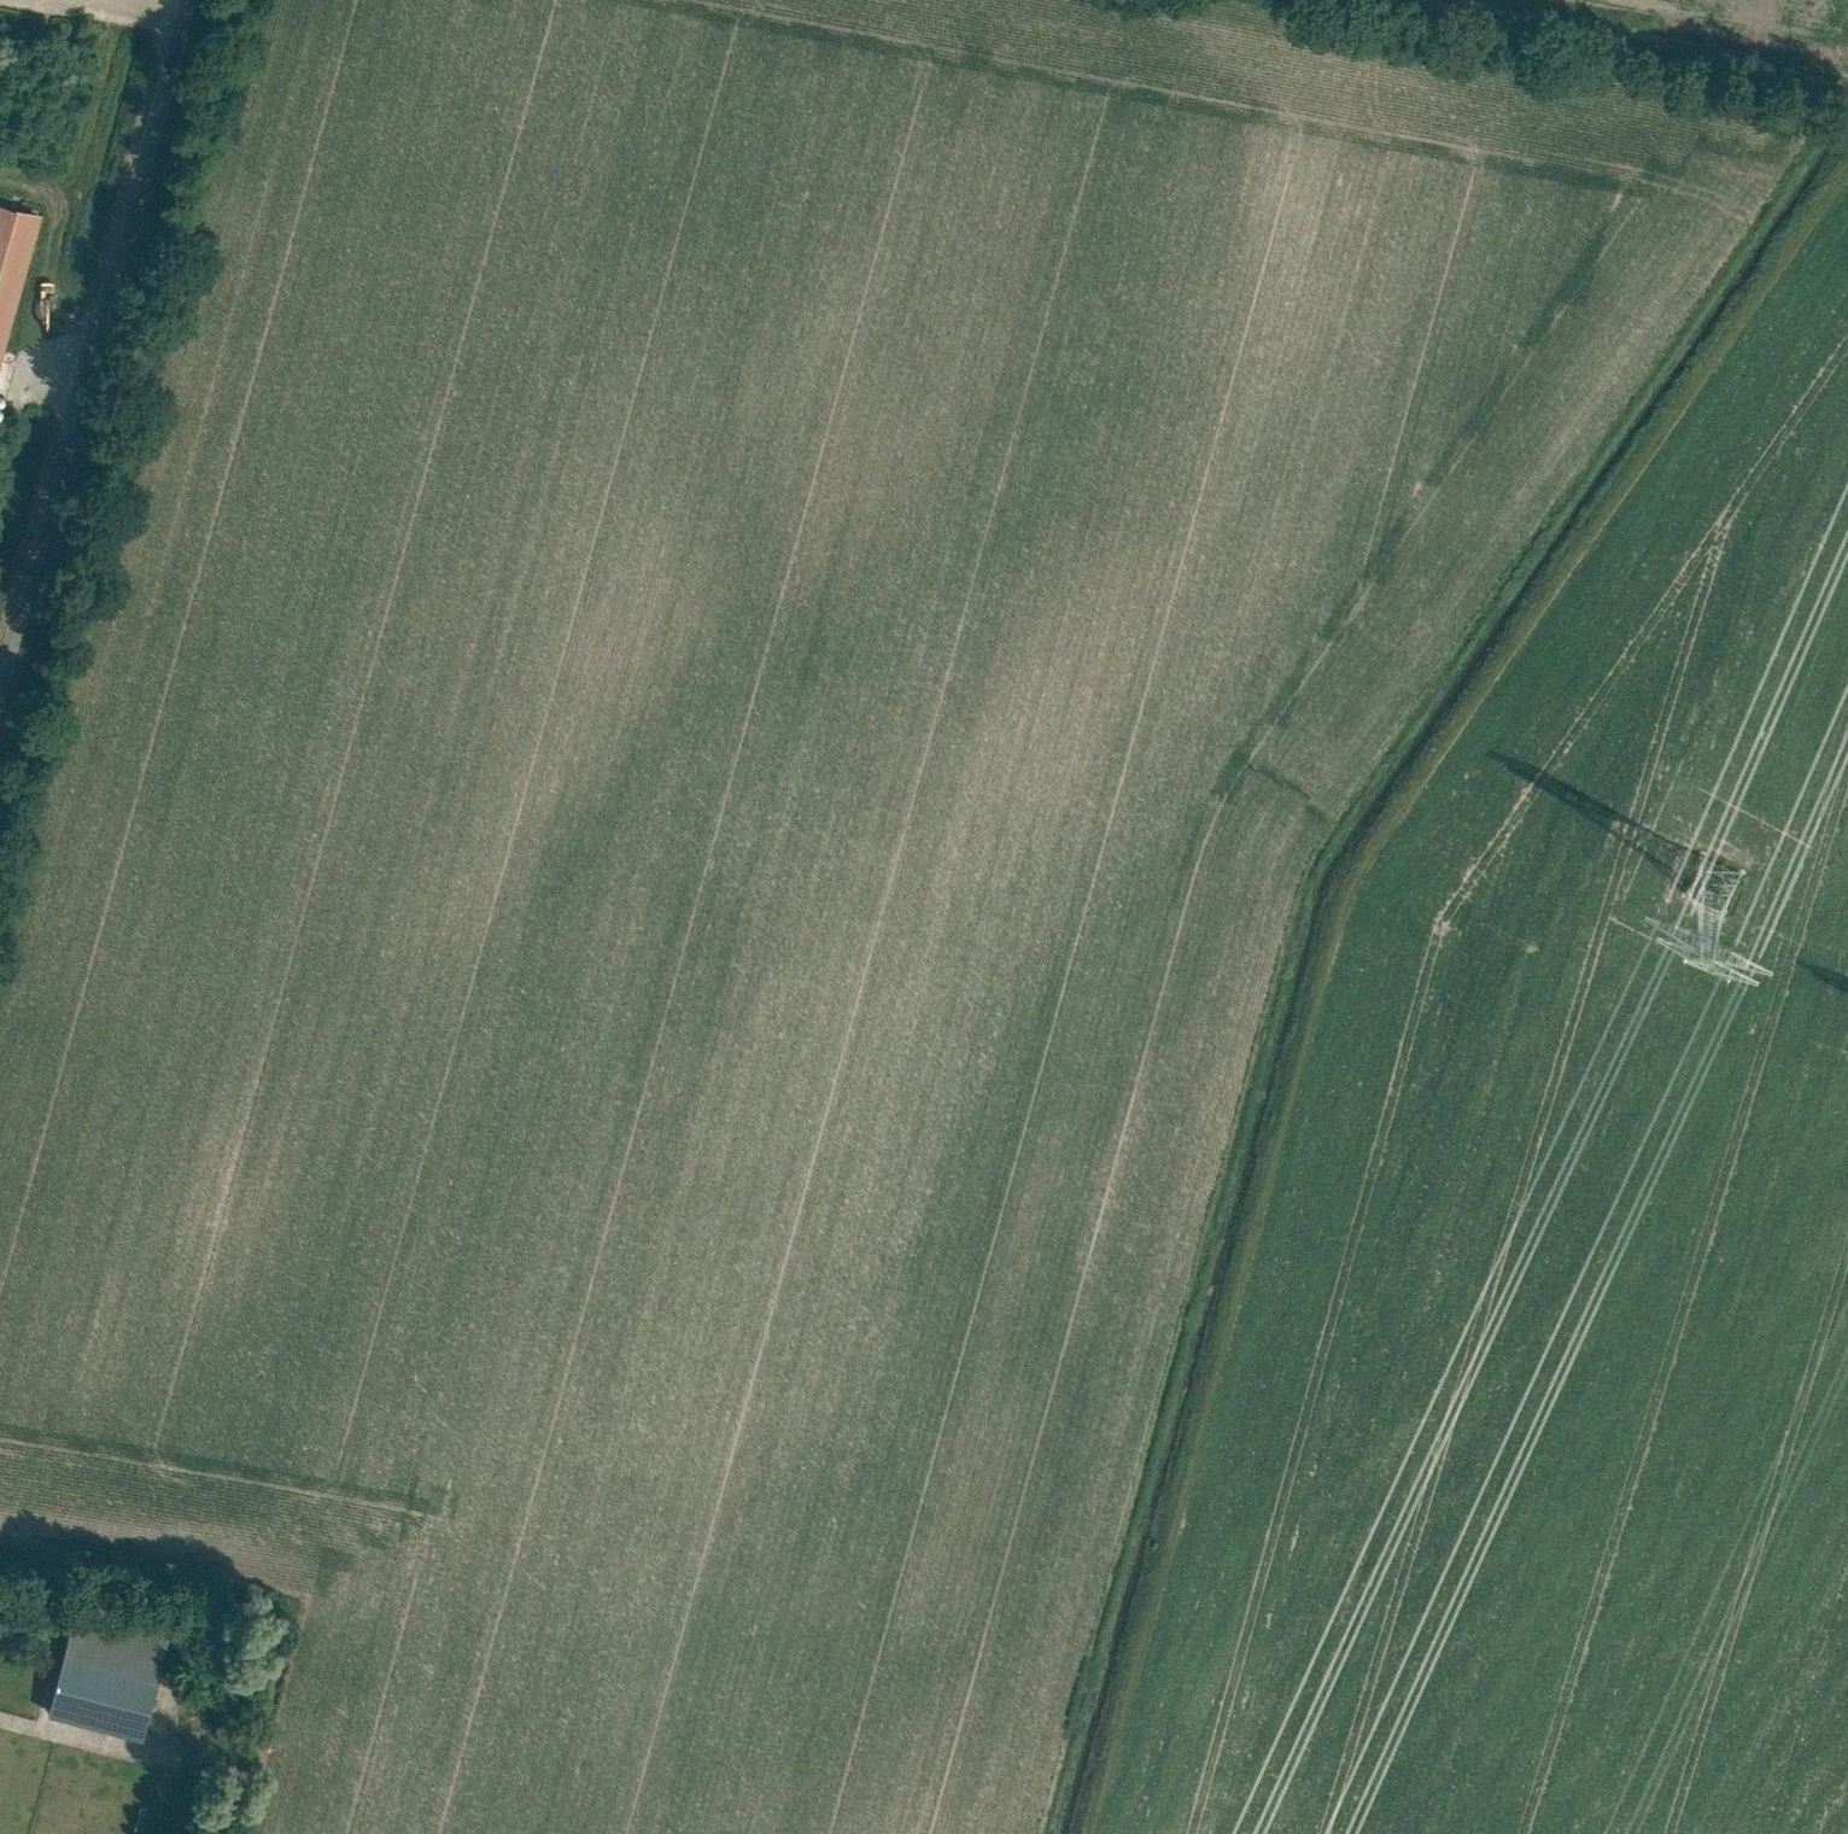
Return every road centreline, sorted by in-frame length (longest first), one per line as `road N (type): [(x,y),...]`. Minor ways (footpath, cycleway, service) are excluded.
road 1 (unclassified): [(190,0),(0,688)]
road 2 (track): [(1847,81),(1438,0)]

